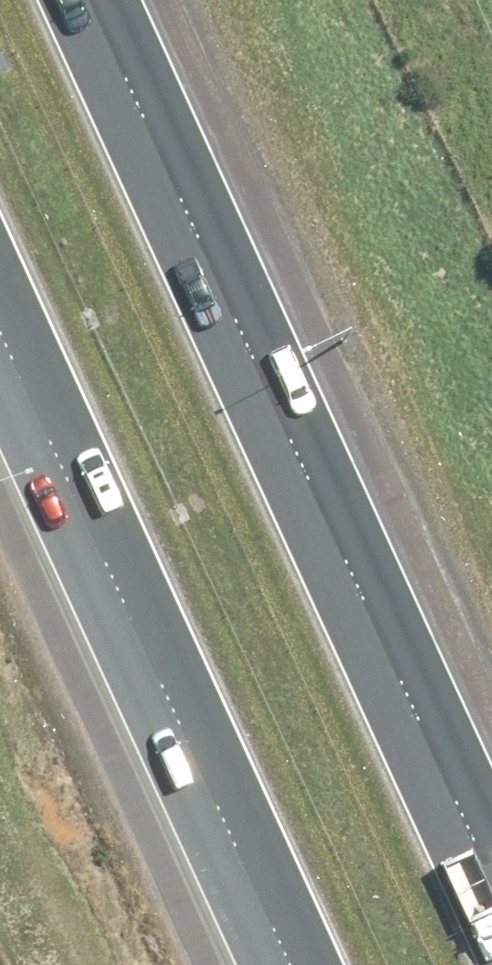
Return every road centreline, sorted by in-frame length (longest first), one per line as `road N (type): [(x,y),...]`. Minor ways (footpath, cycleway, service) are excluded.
road 1 (motorway): [(106,0),(491,850)]
road 2 (motorway): [(292,964),(0,325)]

